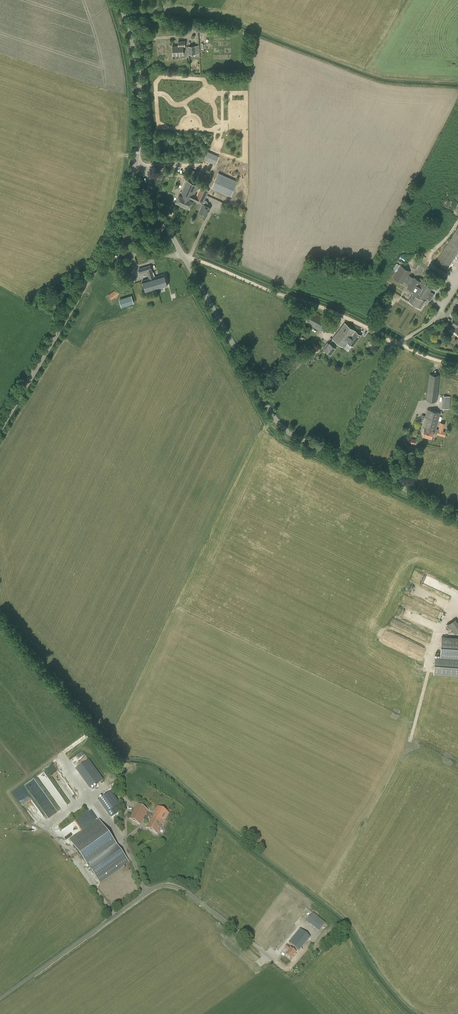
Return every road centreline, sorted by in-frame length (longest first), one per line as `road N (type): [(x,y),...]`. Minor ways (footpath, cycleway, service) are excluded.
road 1 (unclassified): [(338,453),(271,416),(182,255),(134,148)]
road 2 (tertiary): [(0,425),(108,236),(134,148)]
road 3 (residential): [(0,999),(165,885),(254,944)]
road 4 (track): [(182,255),(457,363)]
road 5 (tertiary): [(134,148),(138,79),(120,0)]
road 6 (unclassified): [(457,514),(338,453)]
road 7 (unclassified): [(338,453),(384,354),(398,342)]

